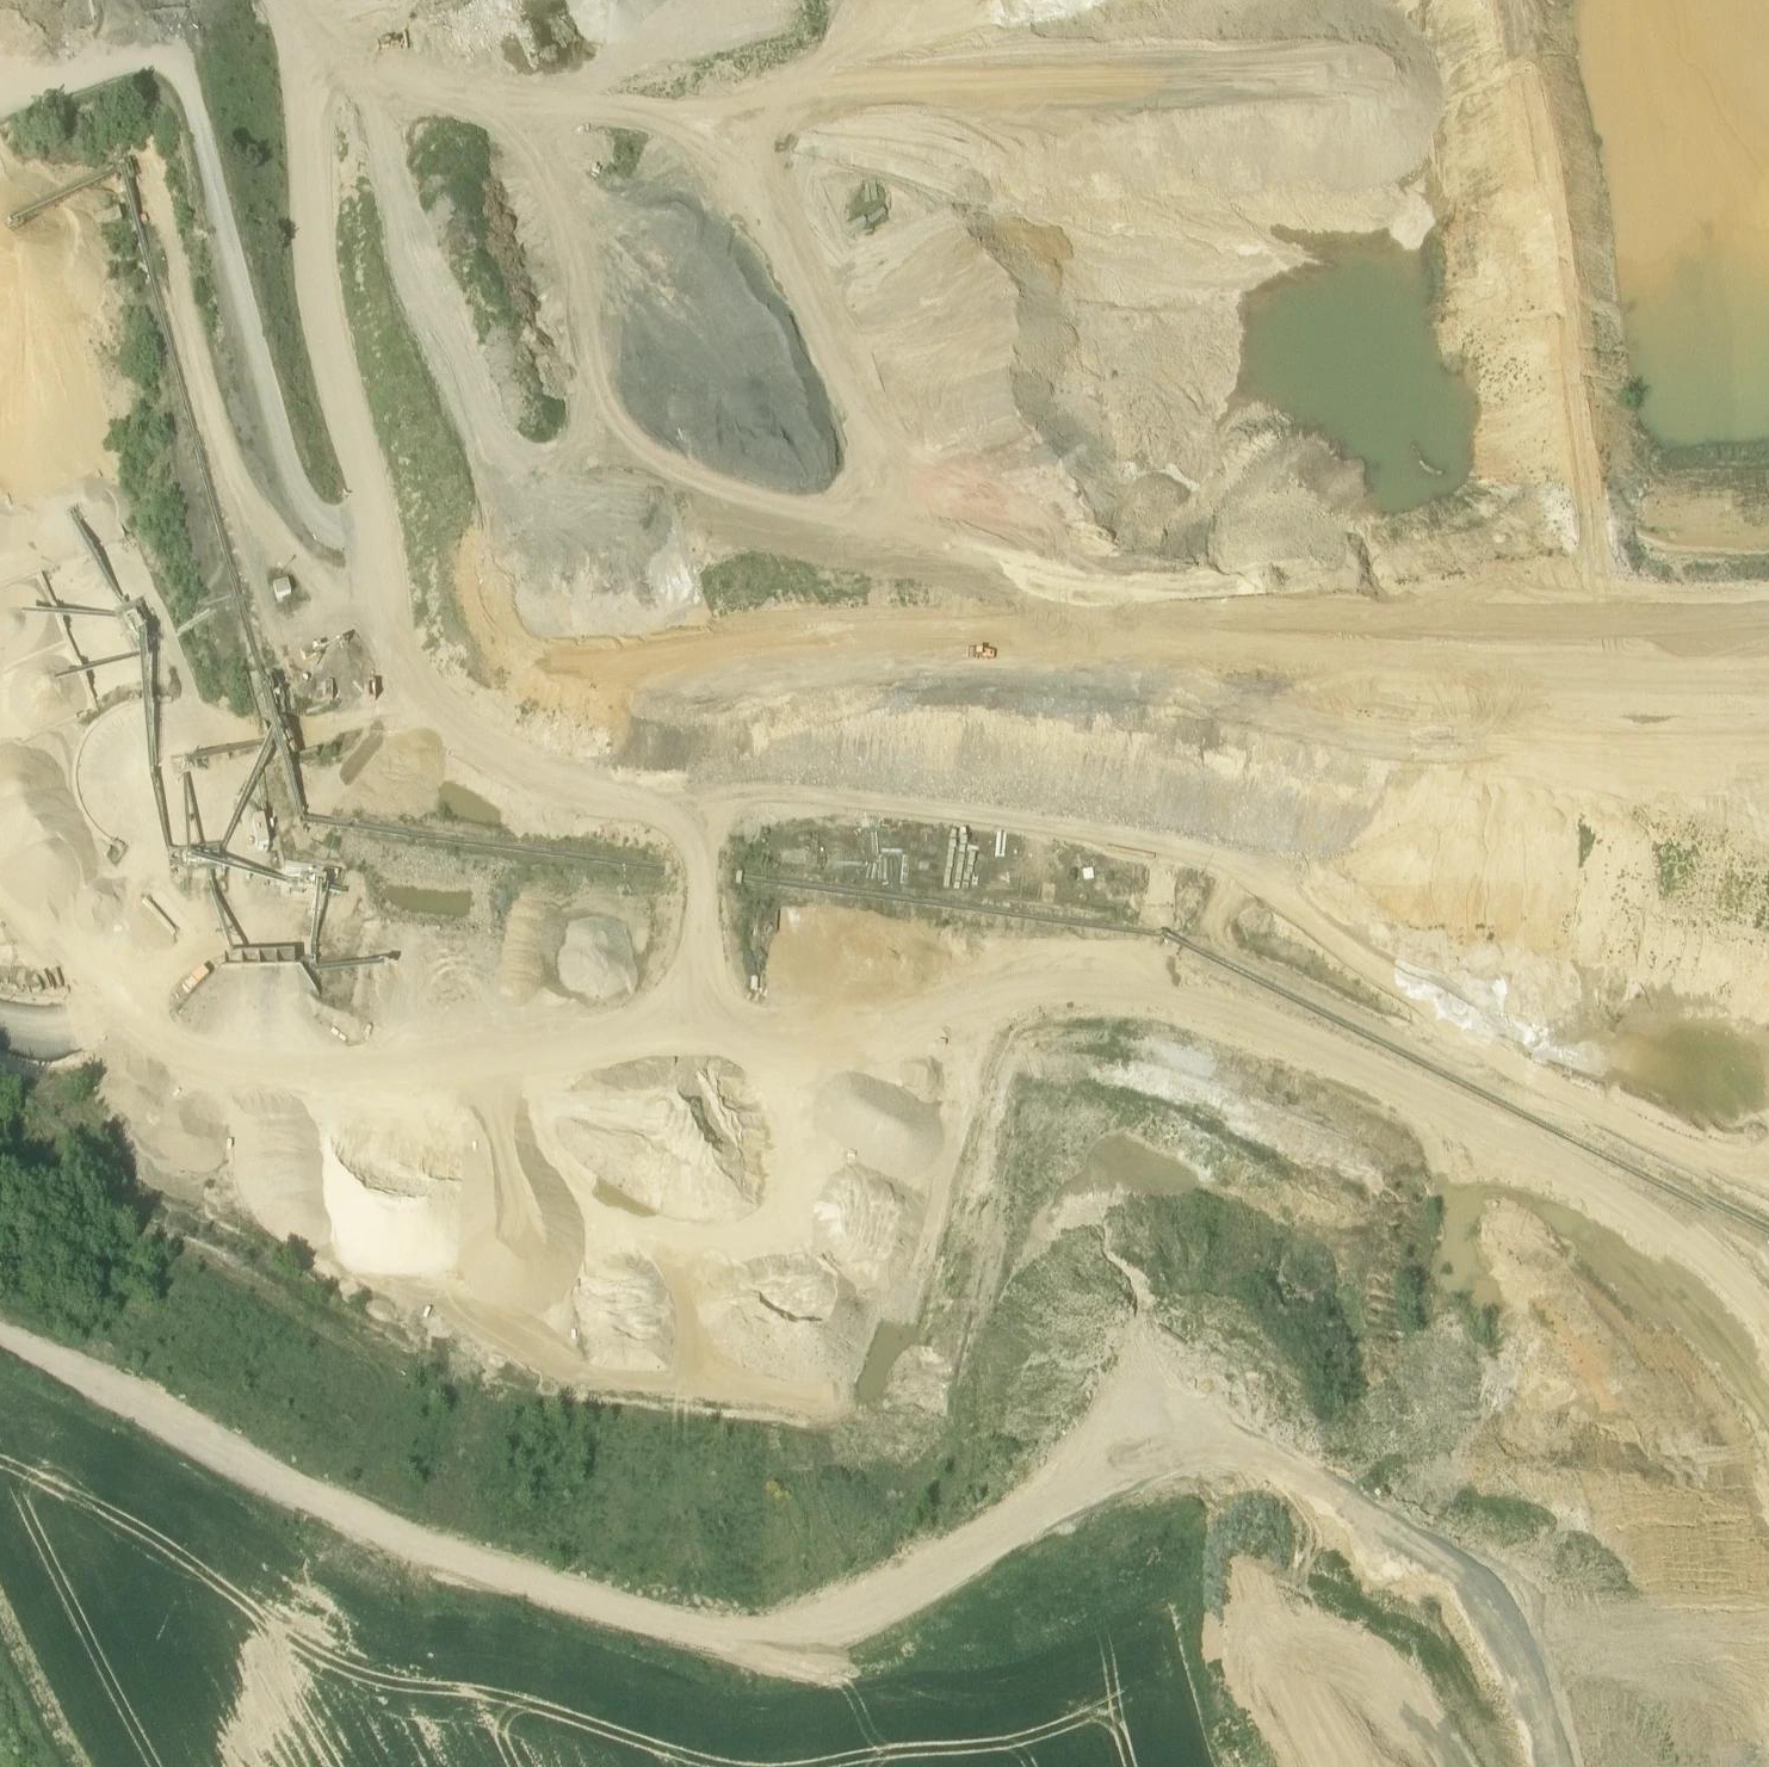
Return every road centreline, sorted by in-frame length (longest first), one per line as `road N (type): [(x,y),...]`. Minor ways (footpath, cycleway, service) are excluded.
road 1 (track): [(405,510),(374,517),(335,497),(220,89),(0,140)]
road 2 (track): [(300,0),(330,124),(345,291),(405,510)]

